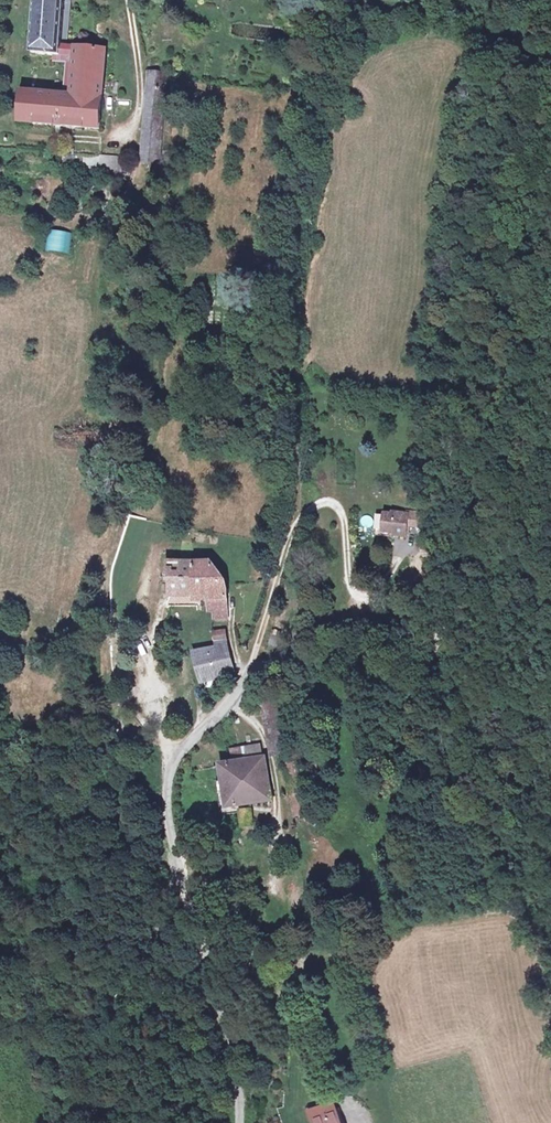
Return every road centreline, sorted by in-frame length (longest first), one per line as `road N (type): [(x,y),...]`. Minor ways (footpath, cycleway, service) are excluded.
road 1 (unclassified): [(242,1122),(234,989),(200,944),(174,862),(168,783),(253,663)]
road 2 (track): [(550,315),(523,360),(433,657)]
road 3 (track): [(433,657),(305,645),(253,663)]
road 4 (track): [(298,522),(321,503),(338,506),(352,592),(365,601),(375,592)]
road 5 (residential): [(253,663),(298,522)]
road 6 (track): [(115,137),(130,127),(139,91),(129,0)]
road 7 (track): [(226,703),(260,732),(277,825)]
road 8 (track): [(170,773),(149,649)]

